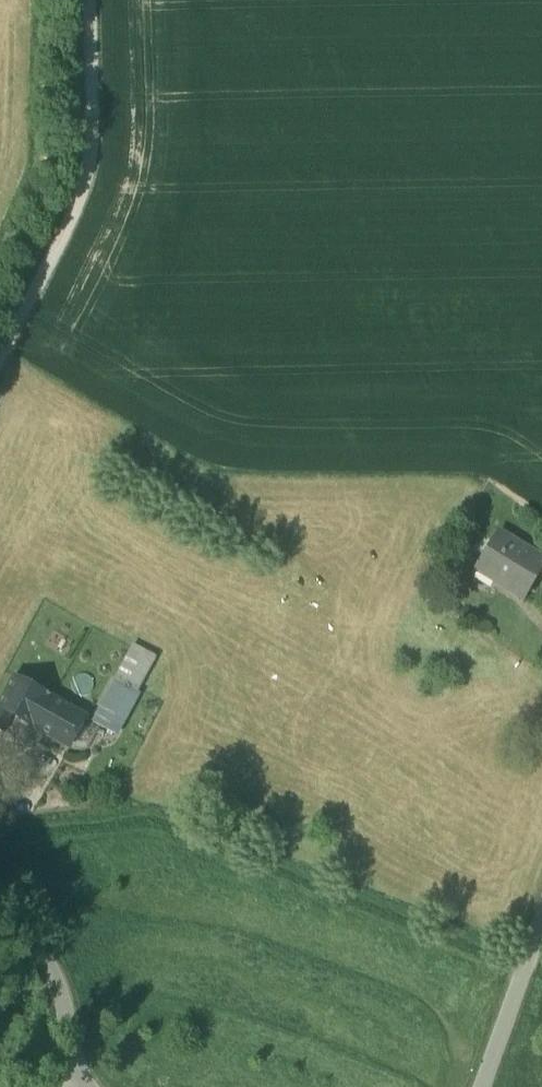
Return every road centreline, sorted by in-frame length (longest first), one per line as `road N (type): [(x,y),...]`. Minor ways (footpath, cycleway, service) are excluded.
road 1 (track): [(86,0),(88,184),(0,363)]
road 2 (residential): [(76,1086),(65,998),(25,926),(0,904)]
road 3 (unclassified): [(485,1086),(541,928)]

